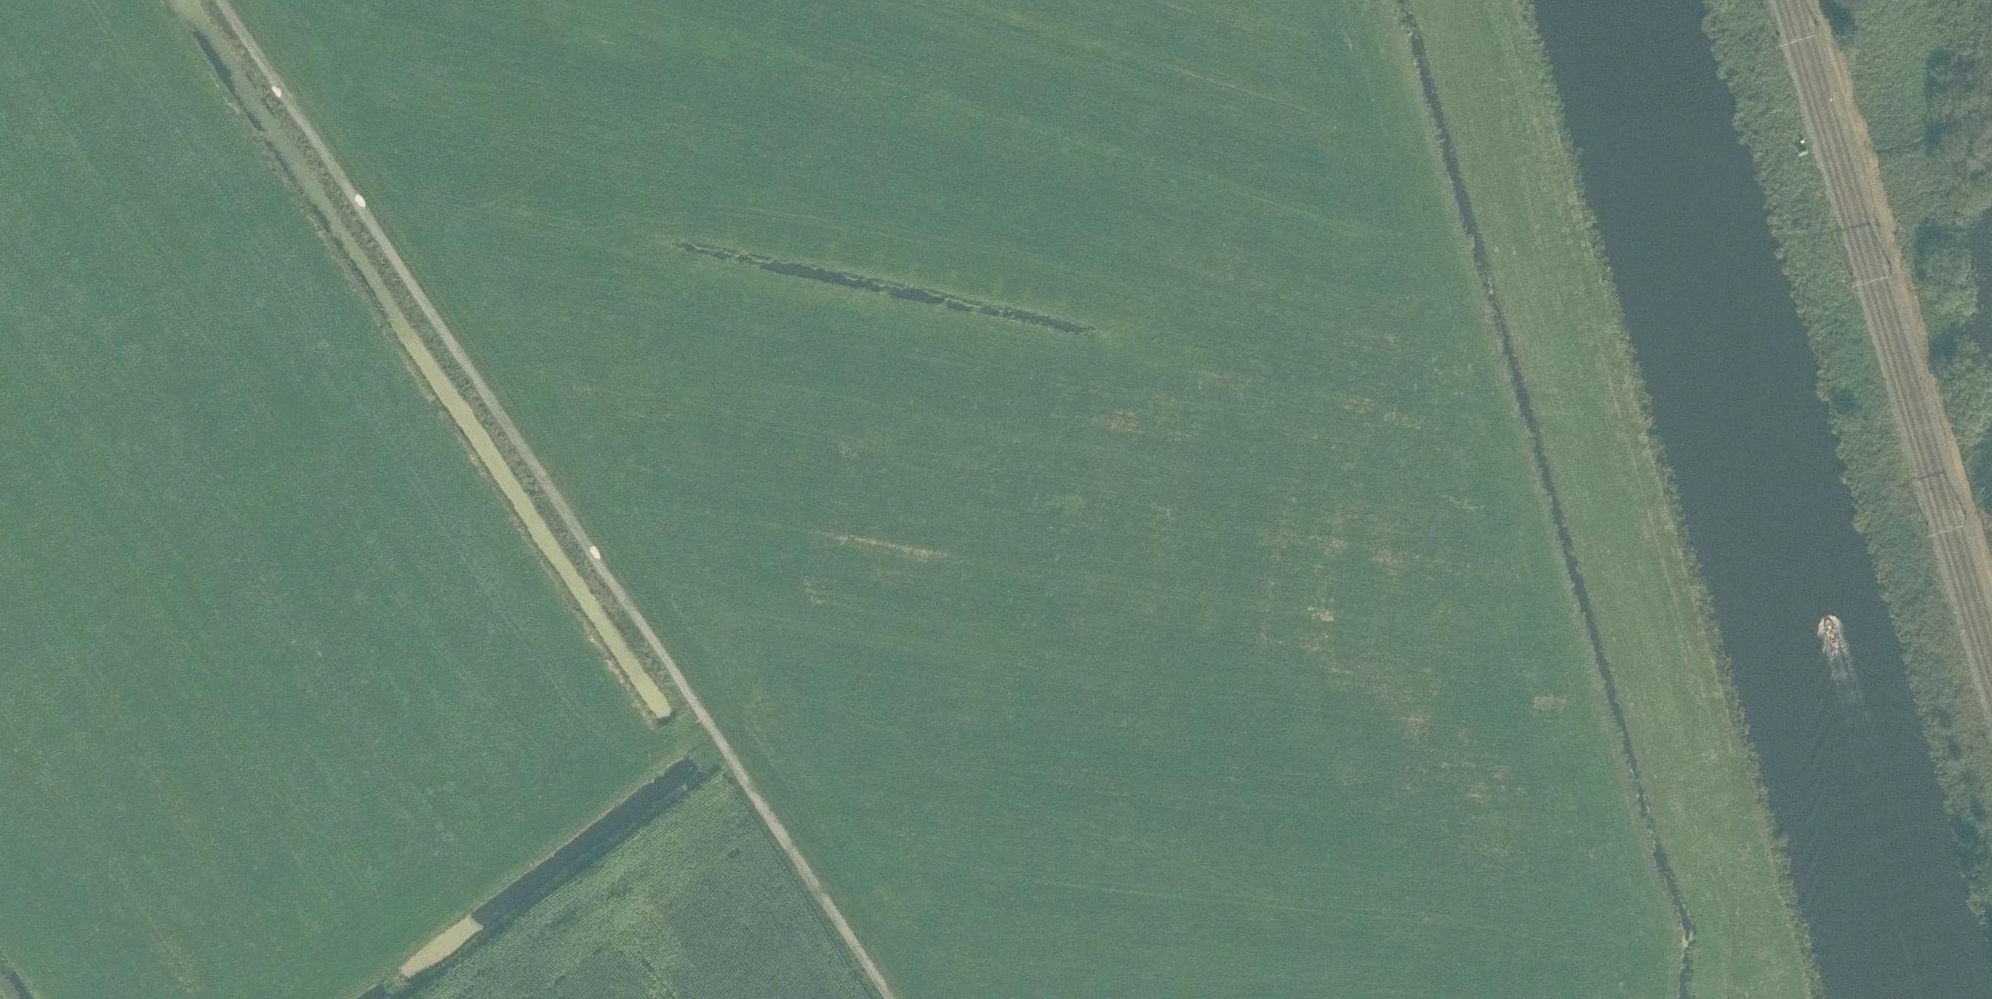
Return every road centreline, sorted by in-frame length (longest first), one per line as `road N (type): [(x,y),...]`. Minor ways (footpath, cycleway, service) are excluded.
road 1 (unclassified): [(885,998),(228,0)]

